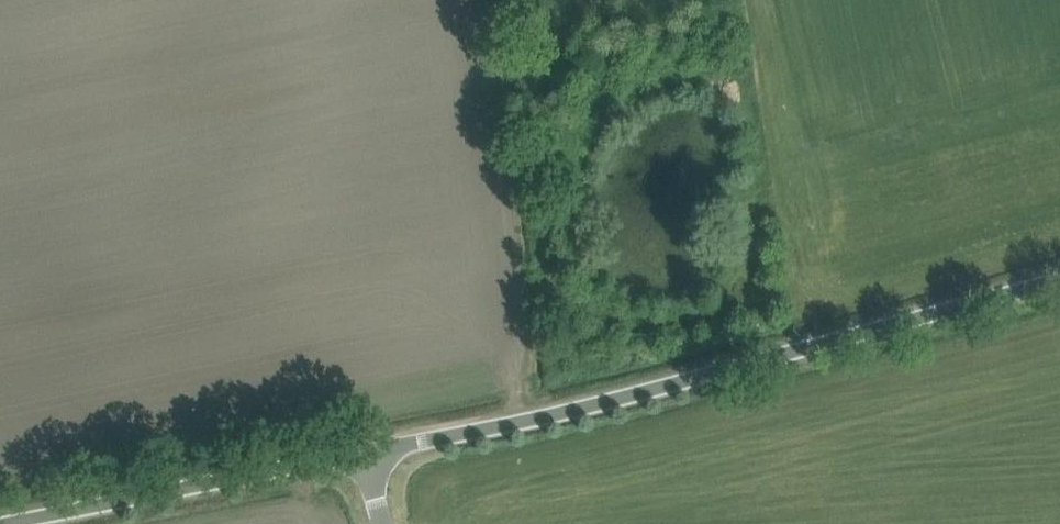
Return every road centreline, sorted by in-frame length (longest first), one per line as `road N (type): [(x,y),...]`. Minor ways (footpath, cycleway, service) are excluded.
road 1 (unclassified): [(361,460),(1059,276)]
road 2 (track): [(575,407),(519,0)]
road 3 (unclassified): [(10,523),(361,460)]

